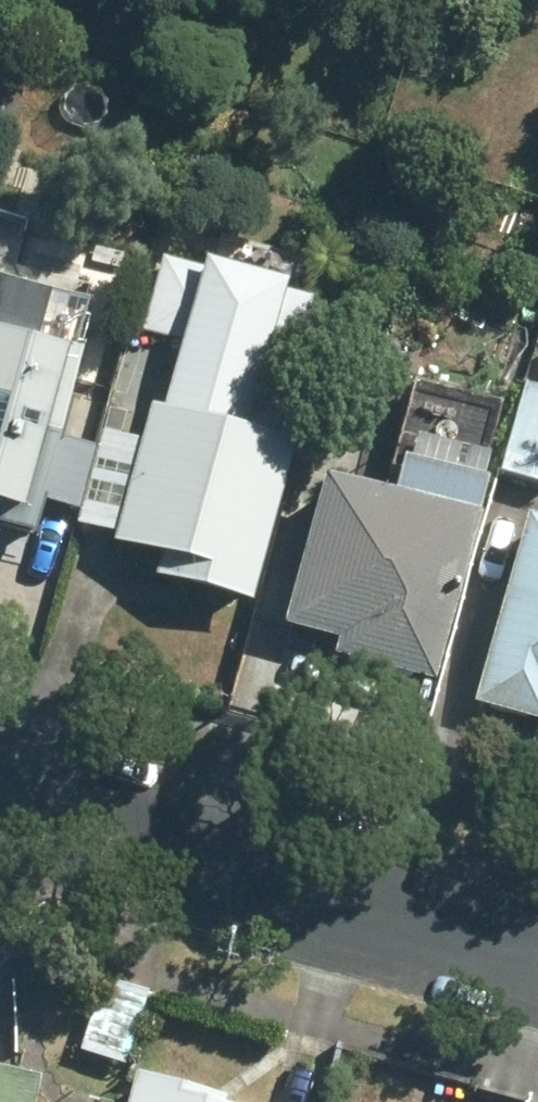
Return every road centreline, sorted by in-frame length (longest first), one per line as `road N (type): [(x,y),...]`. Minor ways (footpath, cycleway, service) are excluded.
road 1 (residential): [(0,808),(537,957)]

